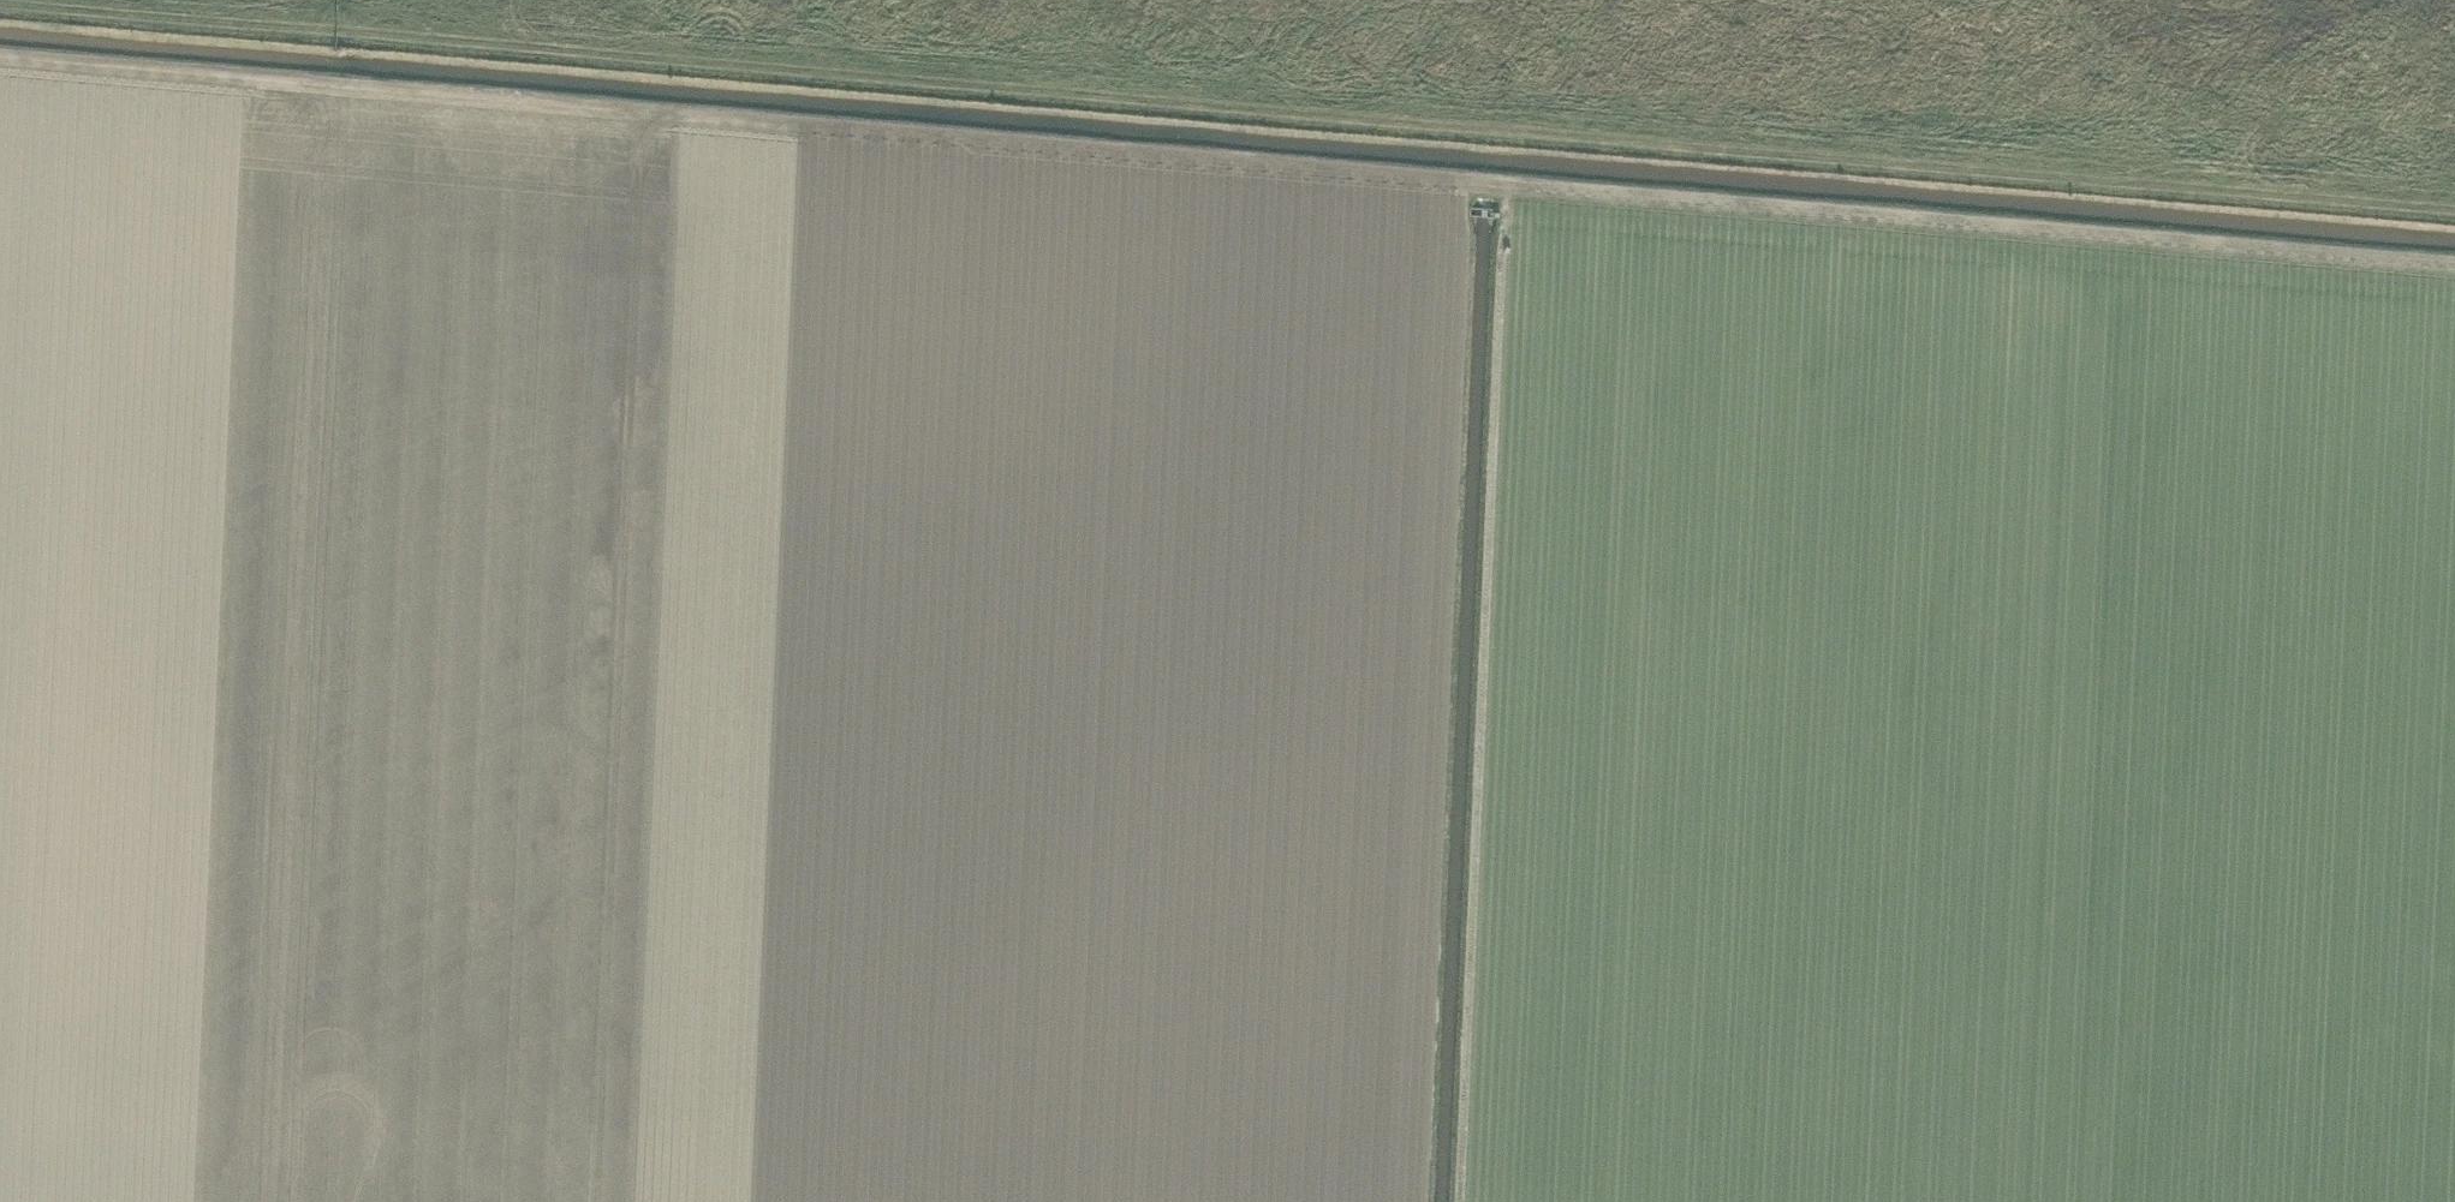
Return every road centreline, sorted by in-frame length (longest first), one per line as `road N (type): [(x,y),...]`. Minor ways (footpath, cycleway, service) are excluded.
road 1 (track): [(2454,264),(0,59)]
road 2 (track): [(2454,202),(4,0)]

